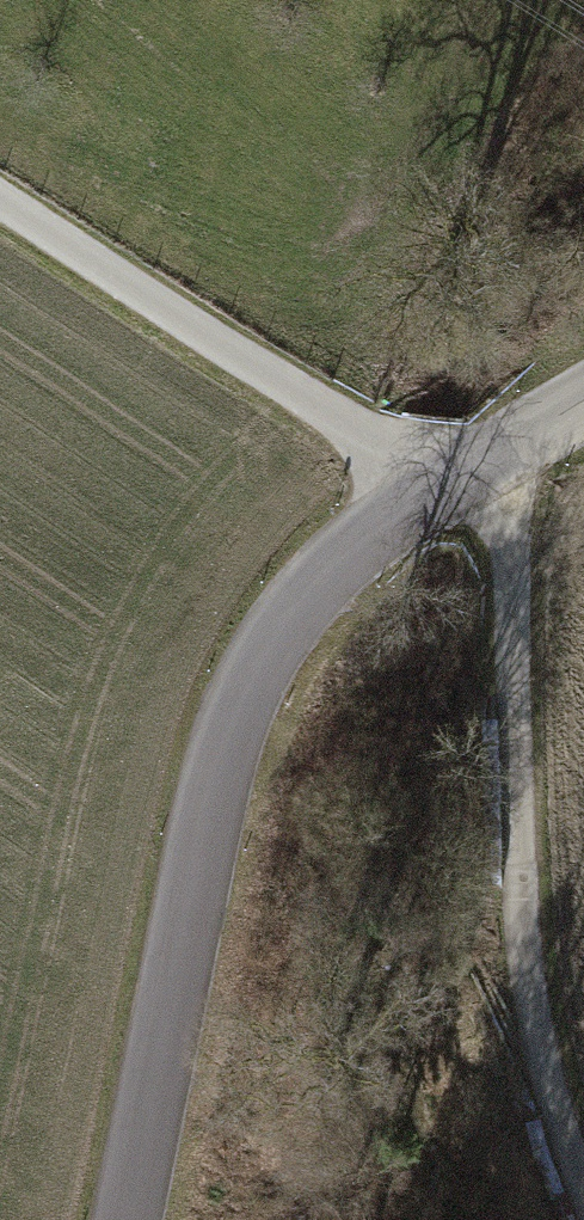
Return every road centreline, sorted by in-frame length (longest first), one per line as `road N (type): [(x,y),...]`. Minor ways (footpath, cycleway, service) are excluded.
road 1 (track): [(0,198),(334,417),(454,480),(509,551),(512,813),(524,967),(550,1096),(583,1188)]
road 2 (tertiary): [(132,1219),(252,693),(291,625),(347,567),(454,480),(583,400)]

